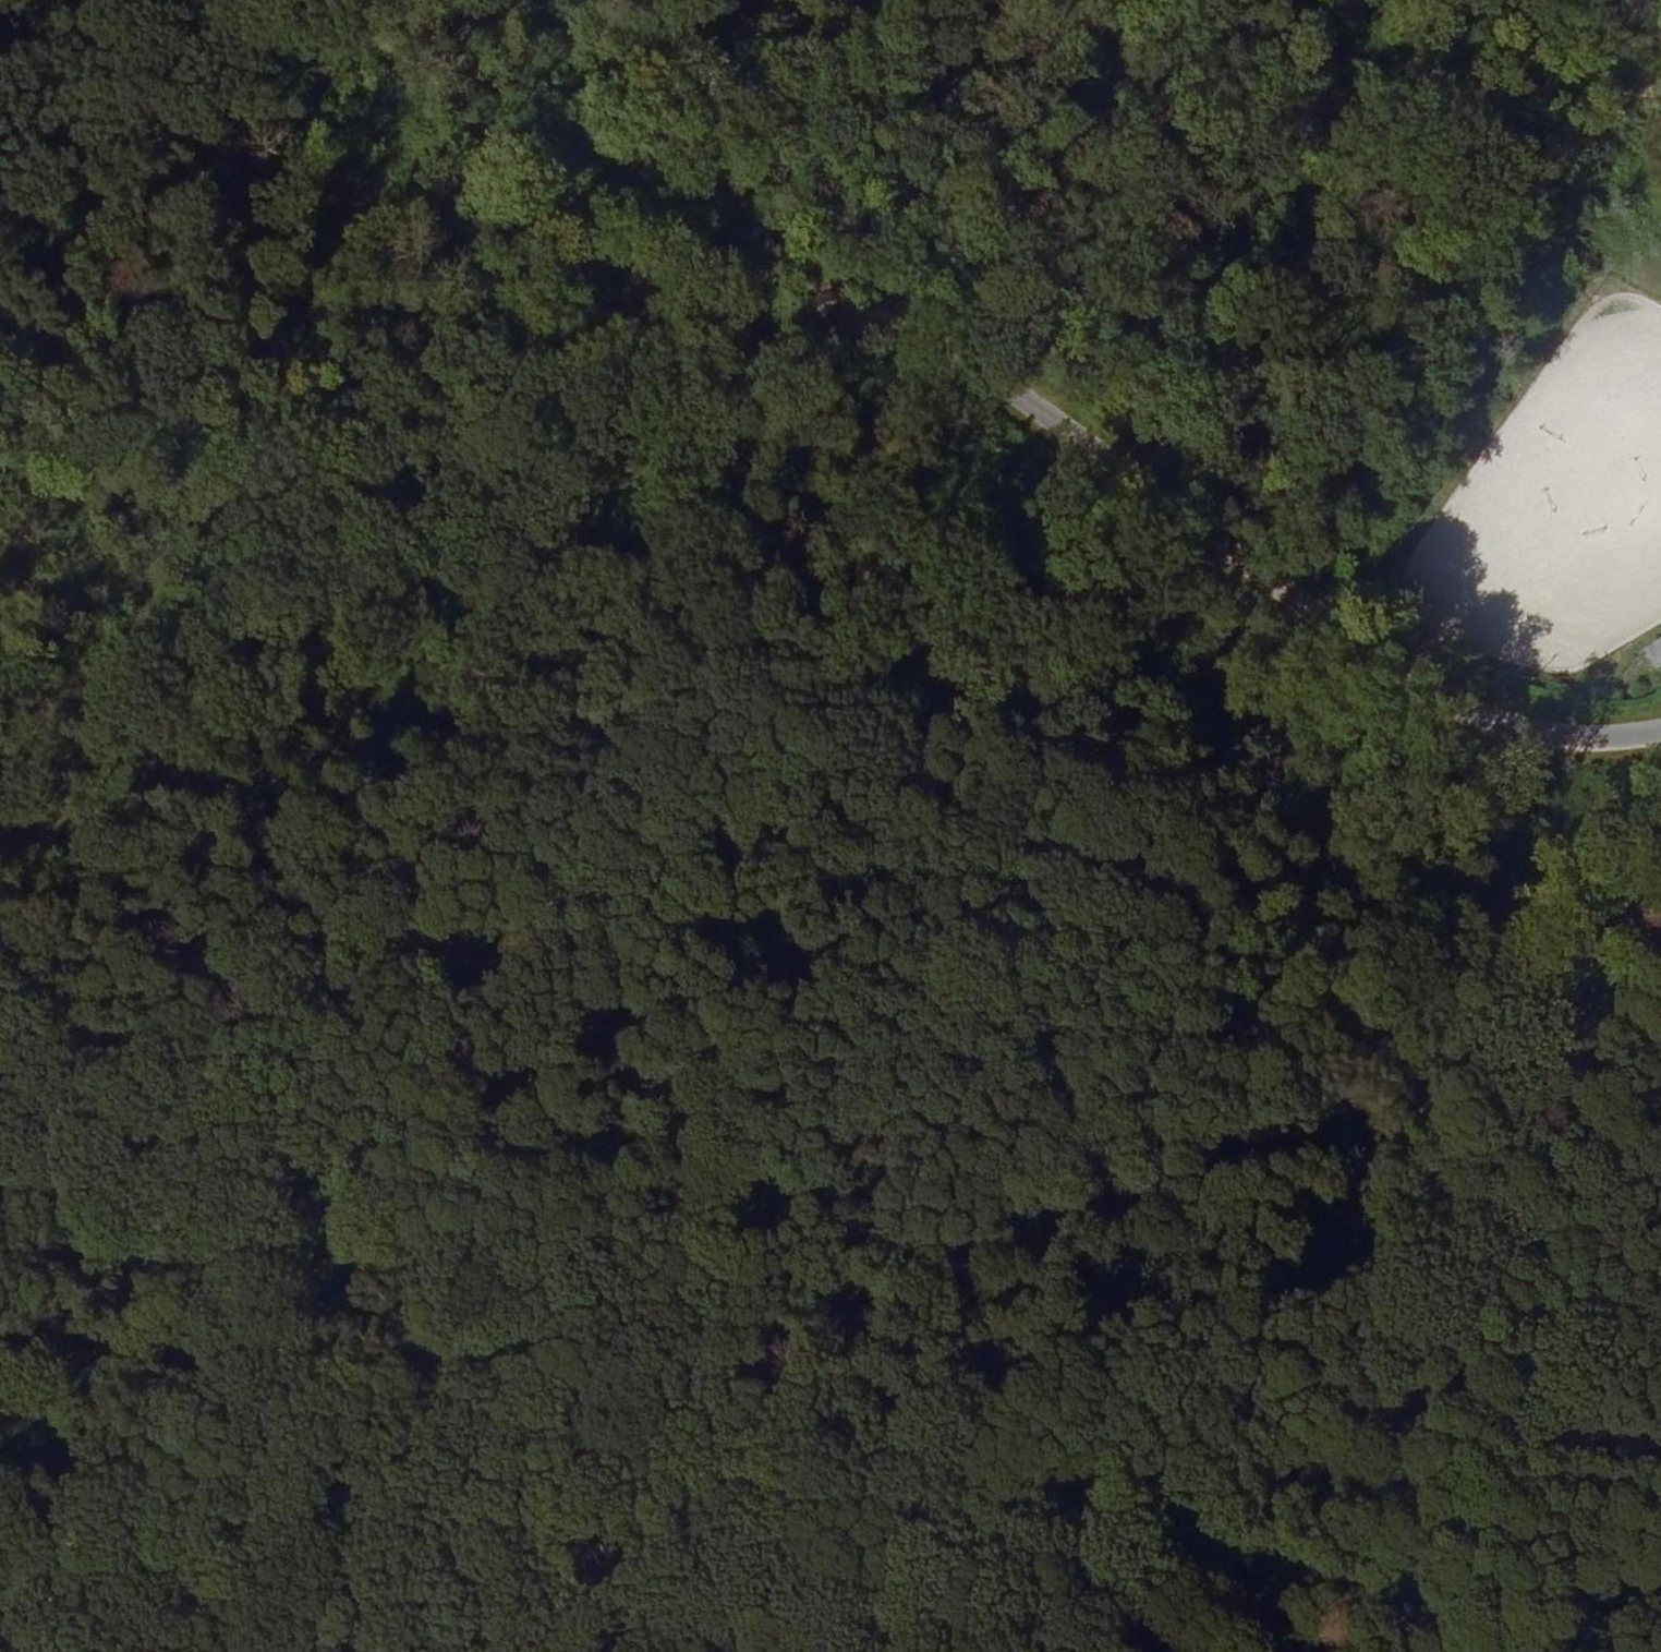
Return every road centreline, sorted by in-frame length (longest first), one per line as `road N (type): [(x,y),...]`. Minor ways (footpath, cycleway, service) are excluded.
road 1 (unclassified): [(886,0),(871,35),(640,153),(609,238),(646,290),(900,325),(1351,644),(1478,724),(1617,745),(1660,738)]
road 2 (unclassified): [(390,0),(498,7),(519,0)]

